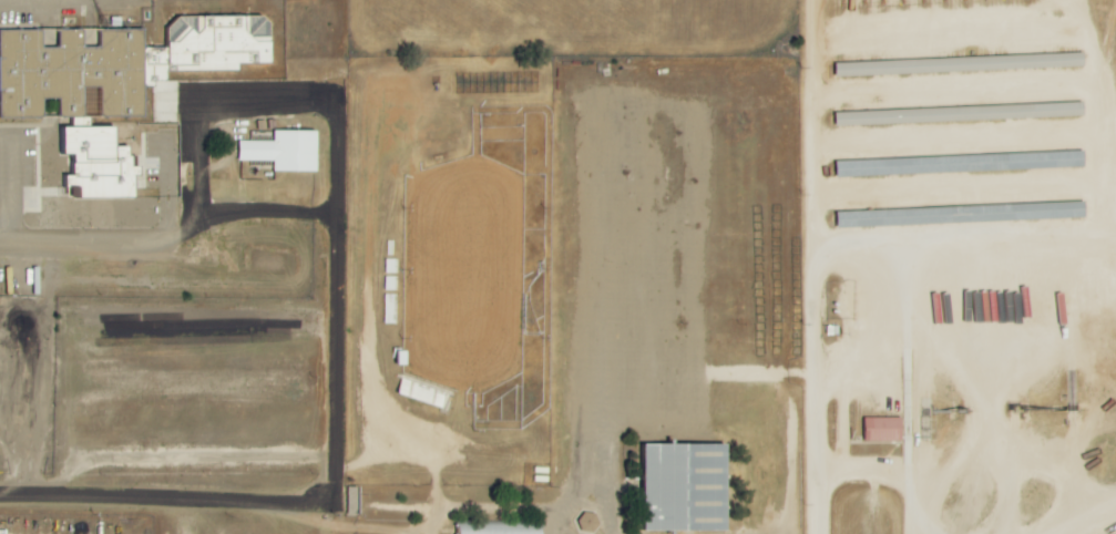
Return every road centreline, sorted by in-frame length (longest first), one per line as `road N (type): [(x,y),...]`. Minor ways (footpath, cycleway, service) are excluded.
road 1 (residential): [(820,0),(821,533)]

